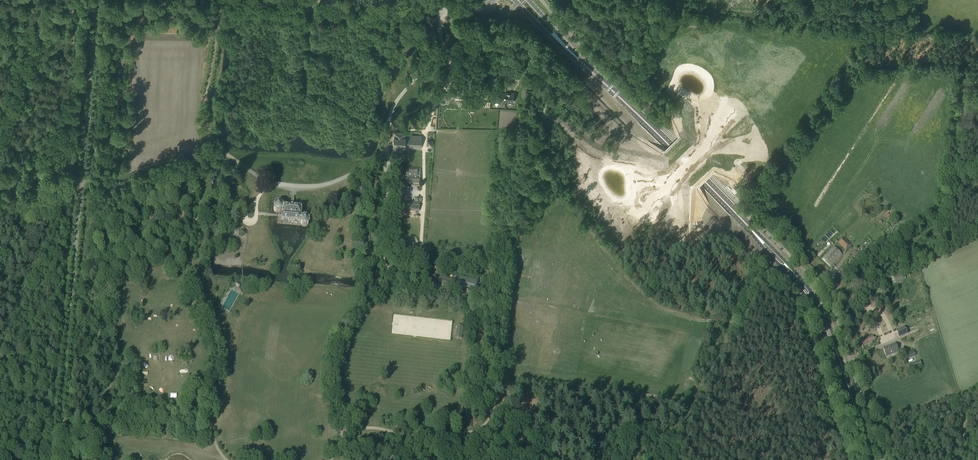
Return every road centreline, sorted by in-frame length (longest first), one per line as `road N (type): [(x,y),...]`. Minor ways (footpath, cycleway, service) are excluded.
road 1 (primary): [(872,459),(832,340),(799,282),(557,38)]
road 2 (unclassified): [(55,459),(98,0)]
road 3 (track): [(587,0),(977,31)]
road 4 (track): [(222,150),(87,182),(0,174)]
road 5 (unclassified): [(319,0),(466,11),(495,0)]

